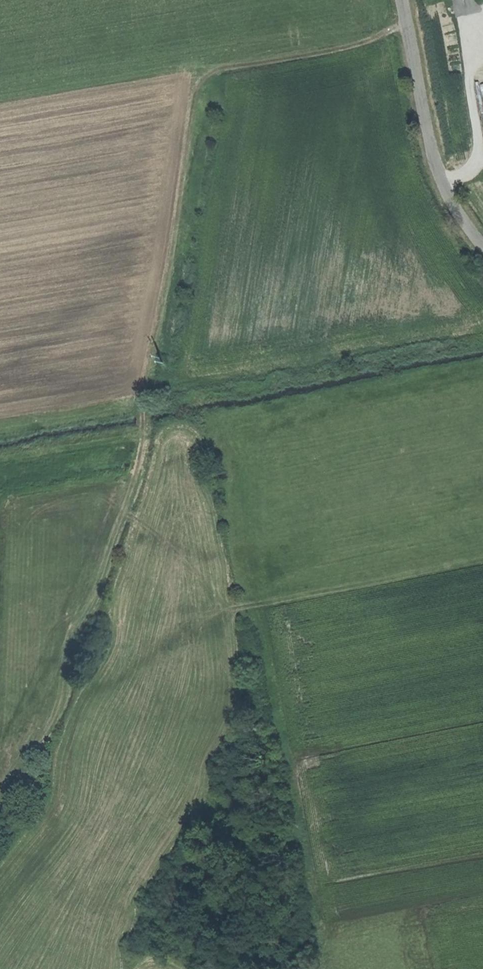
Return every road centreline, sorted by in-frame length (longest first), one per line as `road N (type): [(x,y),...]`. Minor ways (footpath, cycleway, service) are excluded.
road 1 (tertiary): [(403,0),(442,184),(482,242)]

